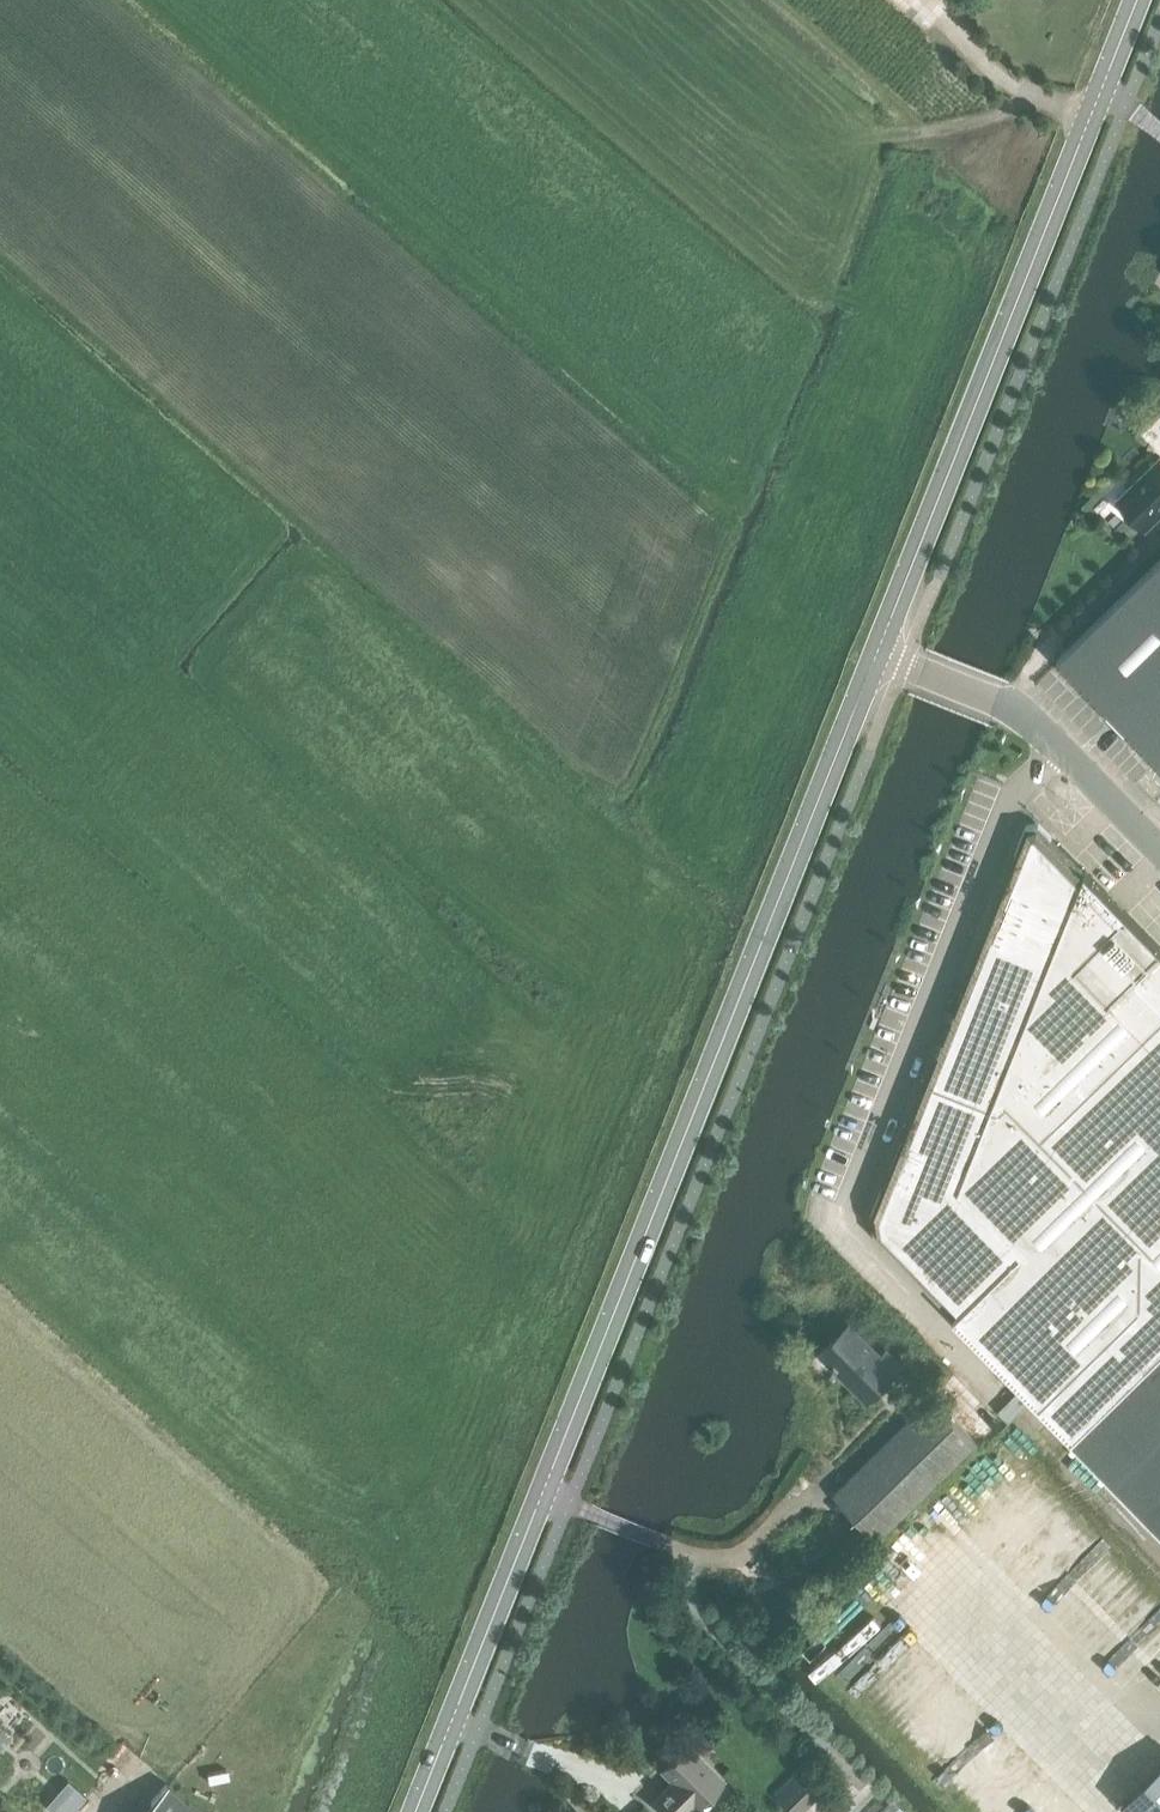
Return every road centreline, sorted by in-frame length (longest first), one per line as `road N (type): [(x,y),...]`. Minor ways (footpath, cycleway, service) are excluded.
road 1 (secondary): [(416,1811),(875,657)]
road 2 (secondary): [(1136,0),(944,490)]
road 3 (unclassified): [(1159,852),(1029,721),(875,657)]
road 4 (secondary): [(875,657),(944,490)]

